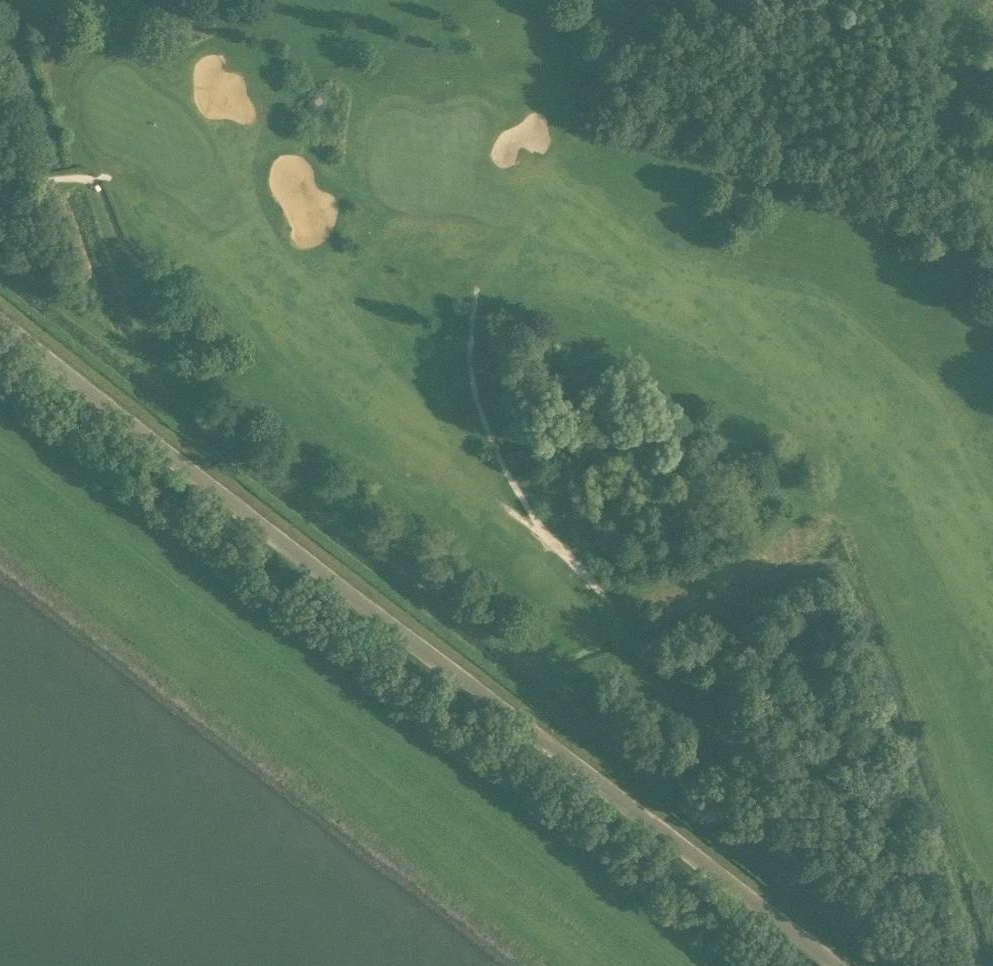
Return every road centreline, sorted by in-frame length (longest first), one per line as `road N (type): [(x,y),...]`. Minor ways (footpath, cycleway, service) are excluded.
road 1 (track): [(930,965),(0,251)]
road 2 (unclassified): [(836,965),(0,323)]

